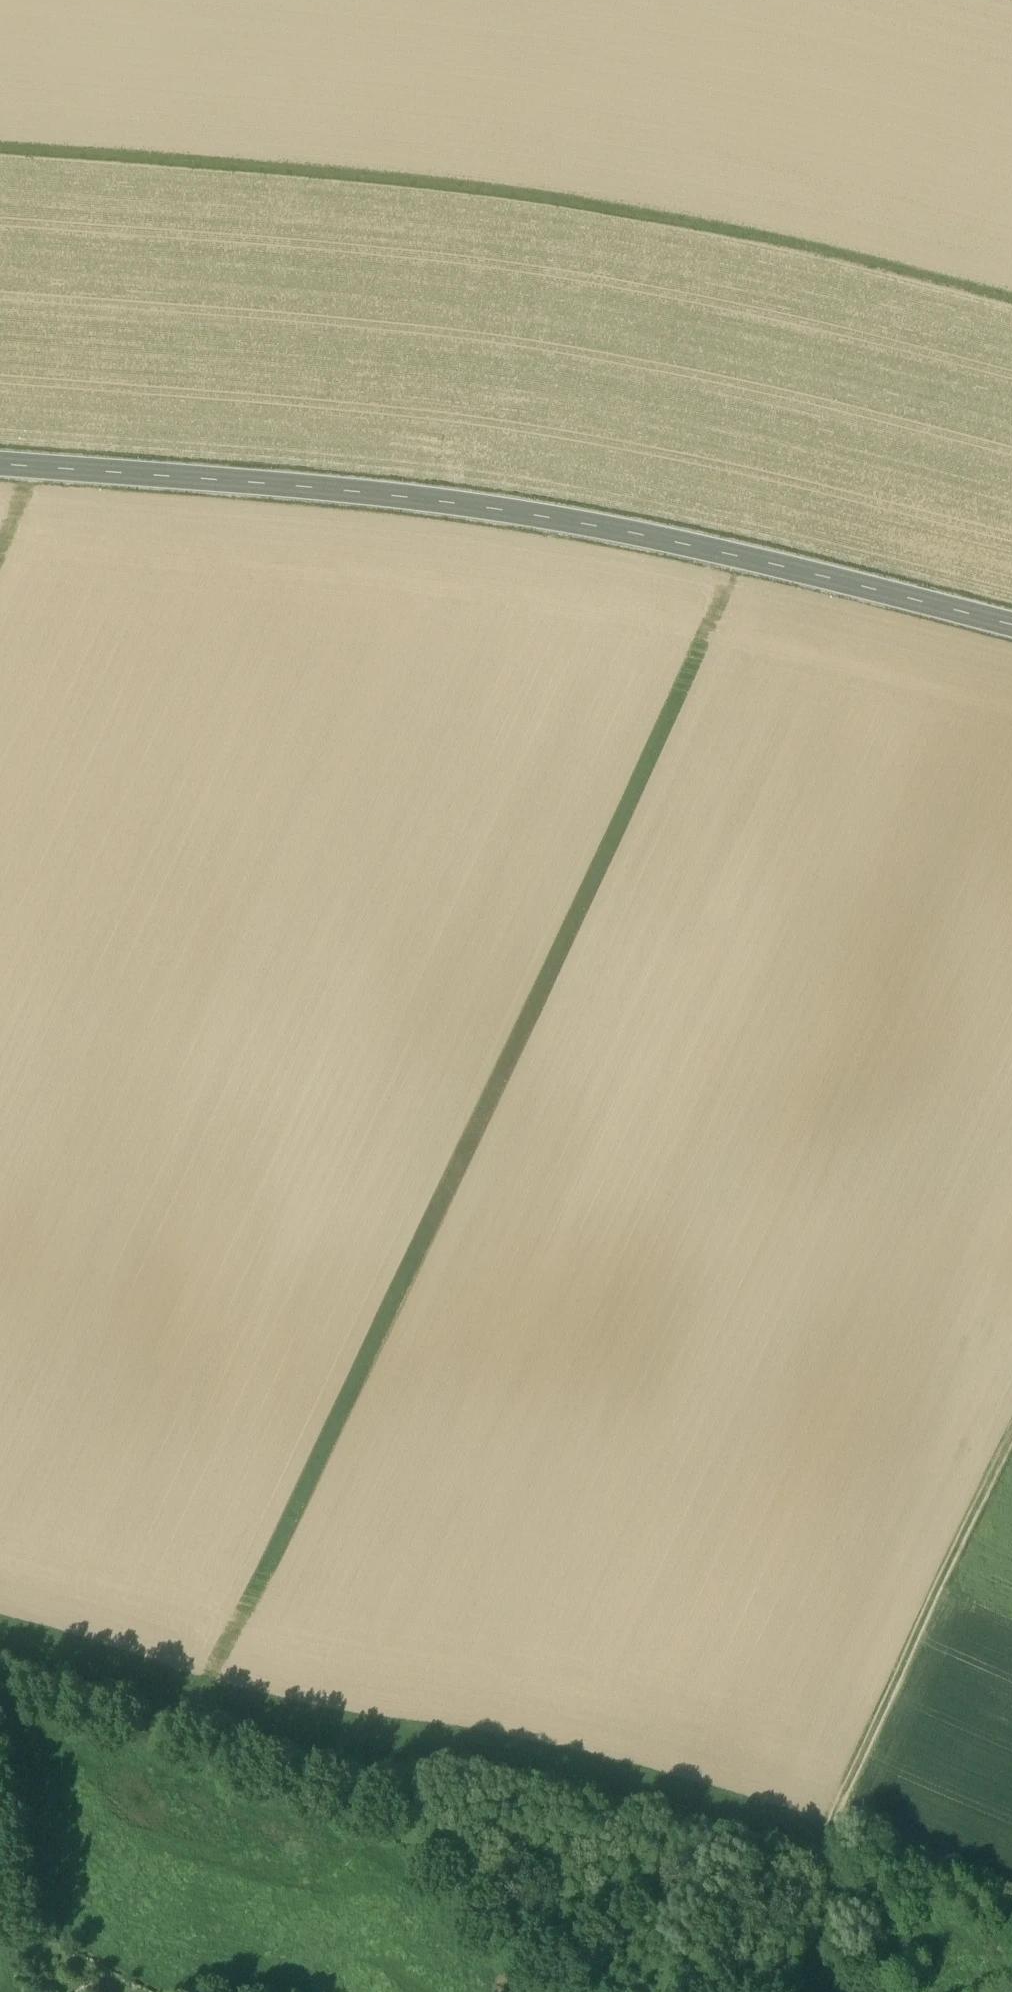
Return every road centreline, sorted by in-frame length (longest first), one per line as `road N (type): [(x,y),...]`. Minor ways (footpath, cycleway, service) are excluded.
road 1 (unclassified): [(1011,627),(746,560),(520,515),(0,467)]
road 2 (track): [(820,1991),(858,1802),(1011,1481)]

